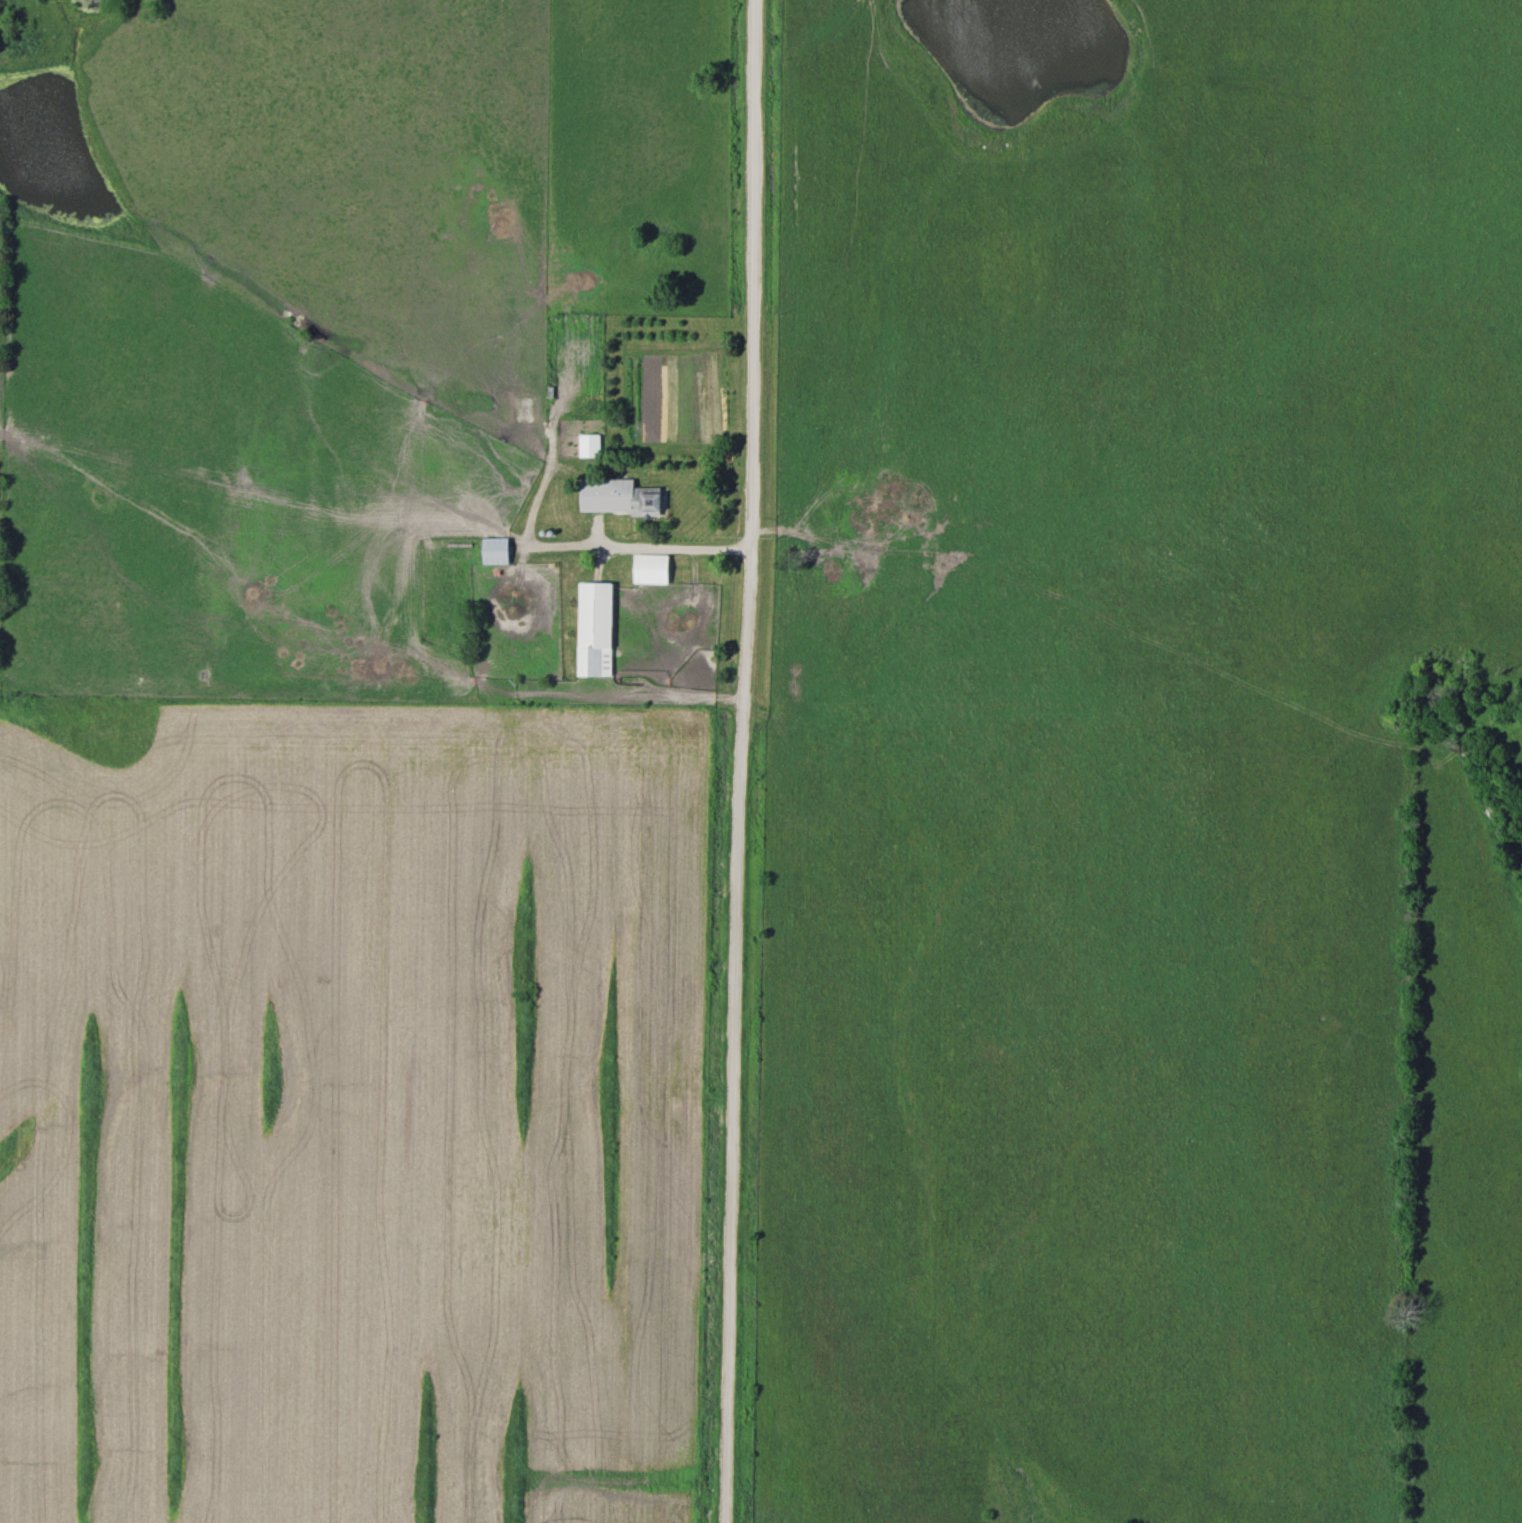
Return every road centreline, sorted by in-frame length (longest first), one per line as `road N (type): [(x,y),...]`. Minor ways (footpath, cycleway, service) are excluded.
road 1 (residential): [(753,0),(753,381),(735,875),(727,1522)]

